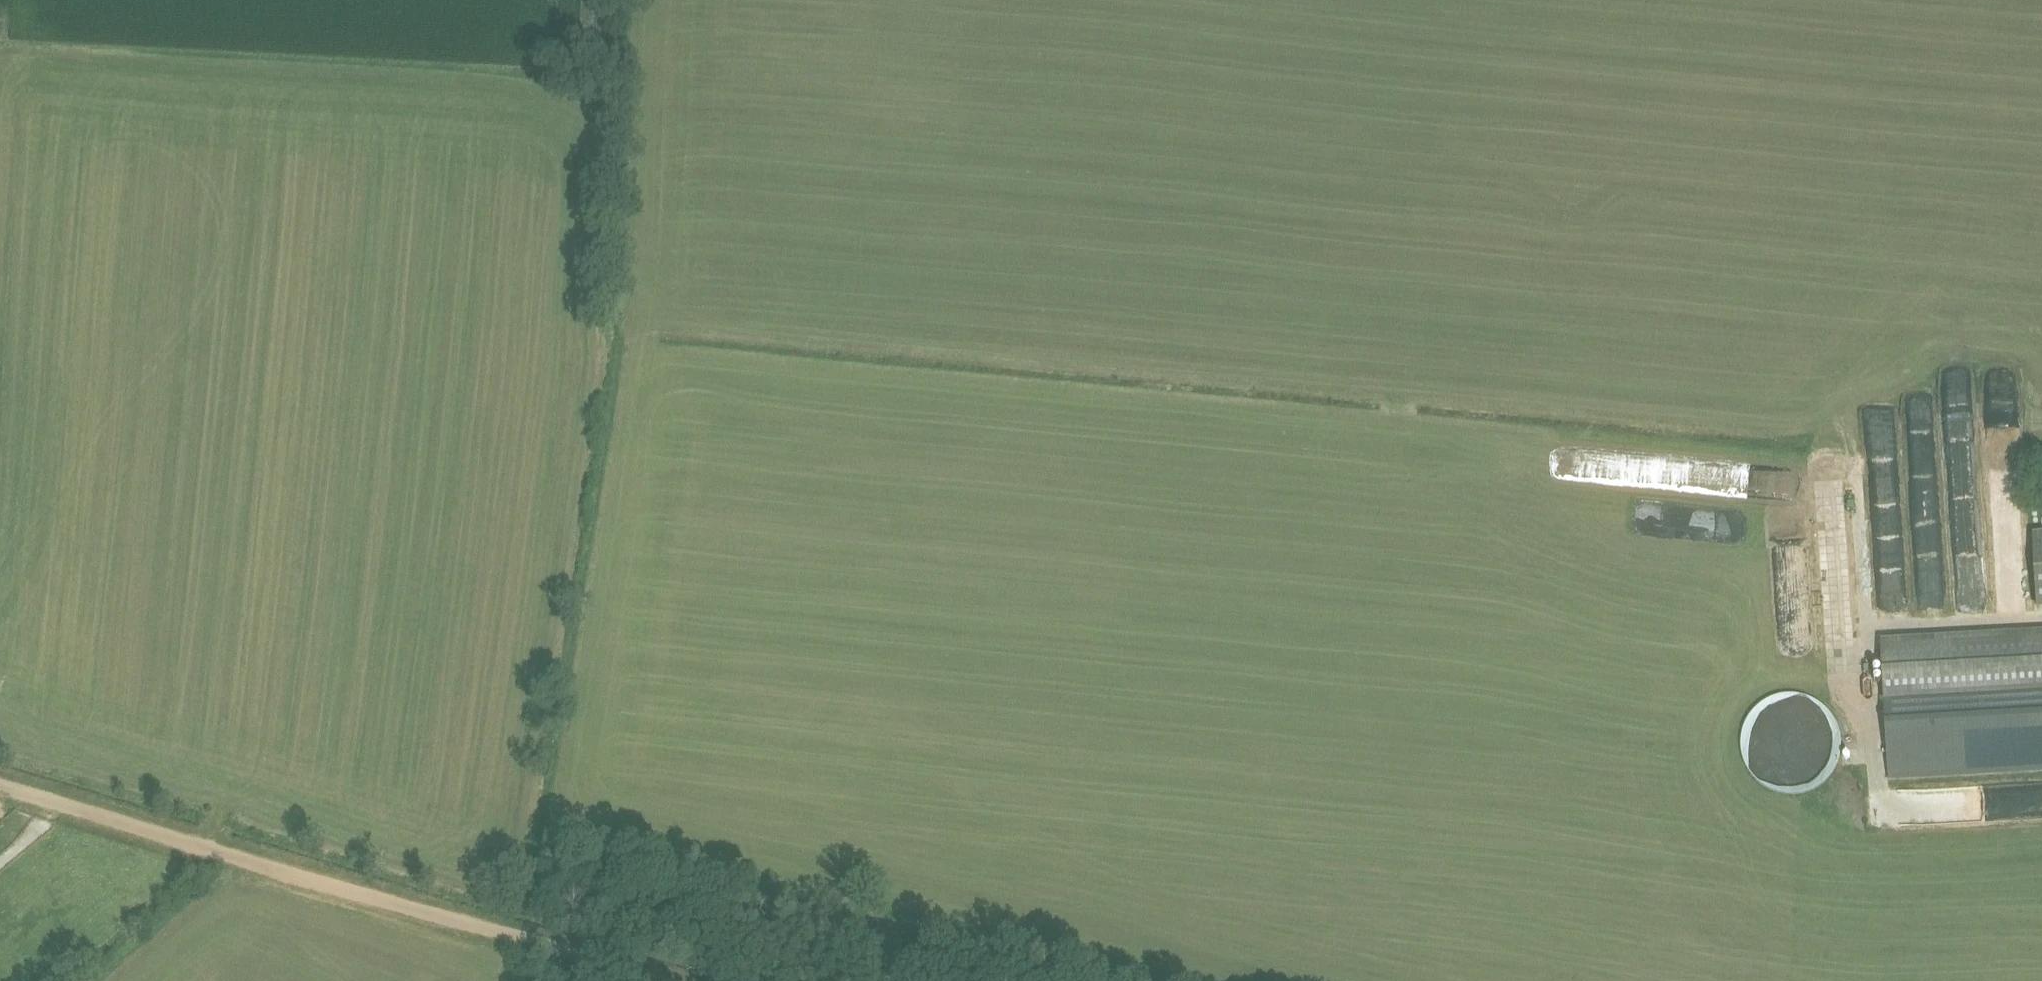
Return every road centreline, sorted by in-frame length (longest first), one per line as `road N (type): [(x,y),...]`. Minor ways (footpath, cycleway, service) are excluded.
road 1 (track): [(662,980),(0,784)]

